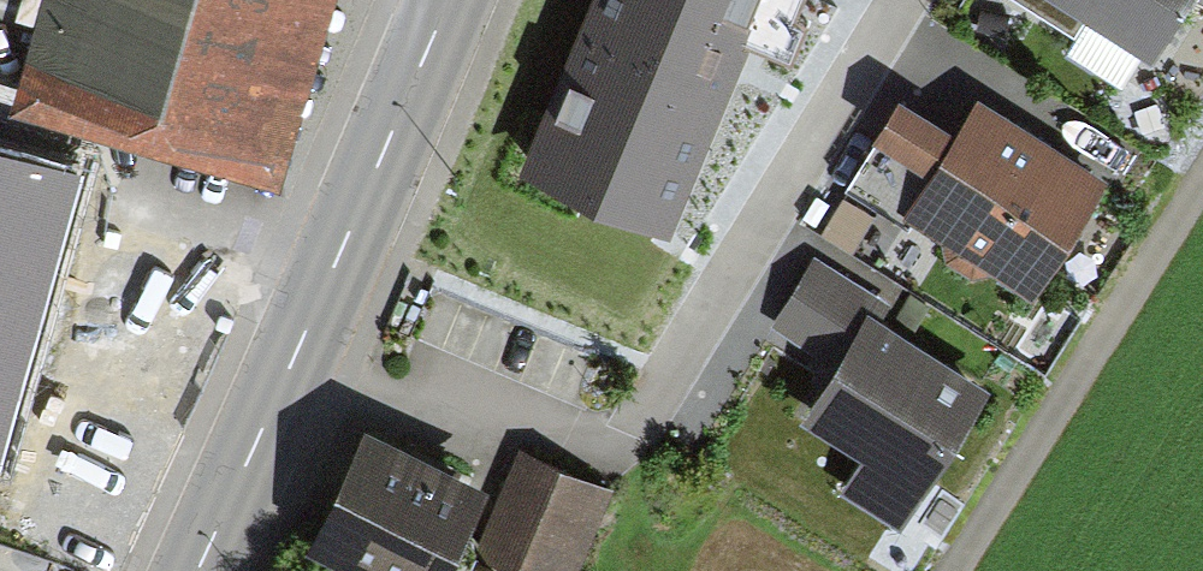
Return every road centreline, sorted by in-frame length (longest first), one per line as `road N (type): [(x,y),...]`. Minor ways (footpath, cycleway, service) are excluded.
road 1 (primary): [(193,570),(302,335),(440,0)]
road 2 (residential): [(620,448),(900,0)]
road 3 (track): [(1202,181),(953,570)]

